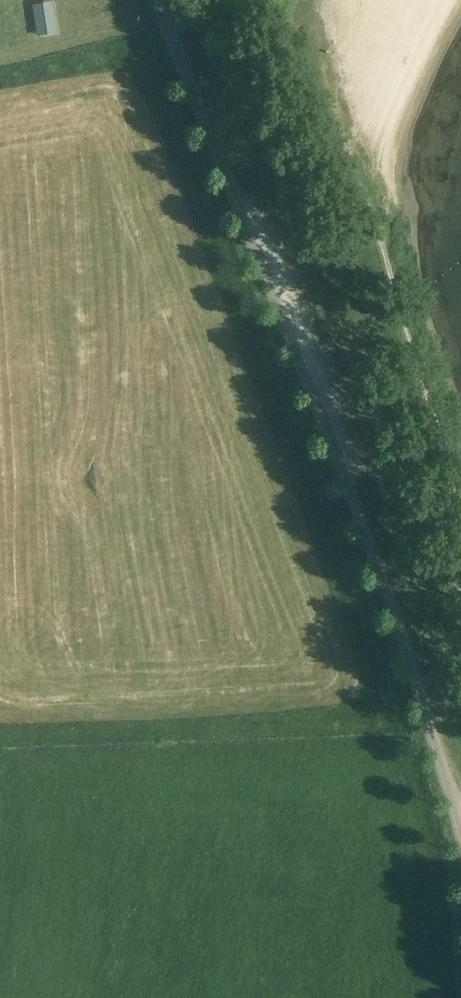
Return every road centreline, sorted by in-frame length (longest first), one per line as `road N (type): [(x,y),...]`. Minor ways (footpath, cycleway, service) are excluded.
road 1 (unclassified): [(146,0),(354,490),(460,825)]

